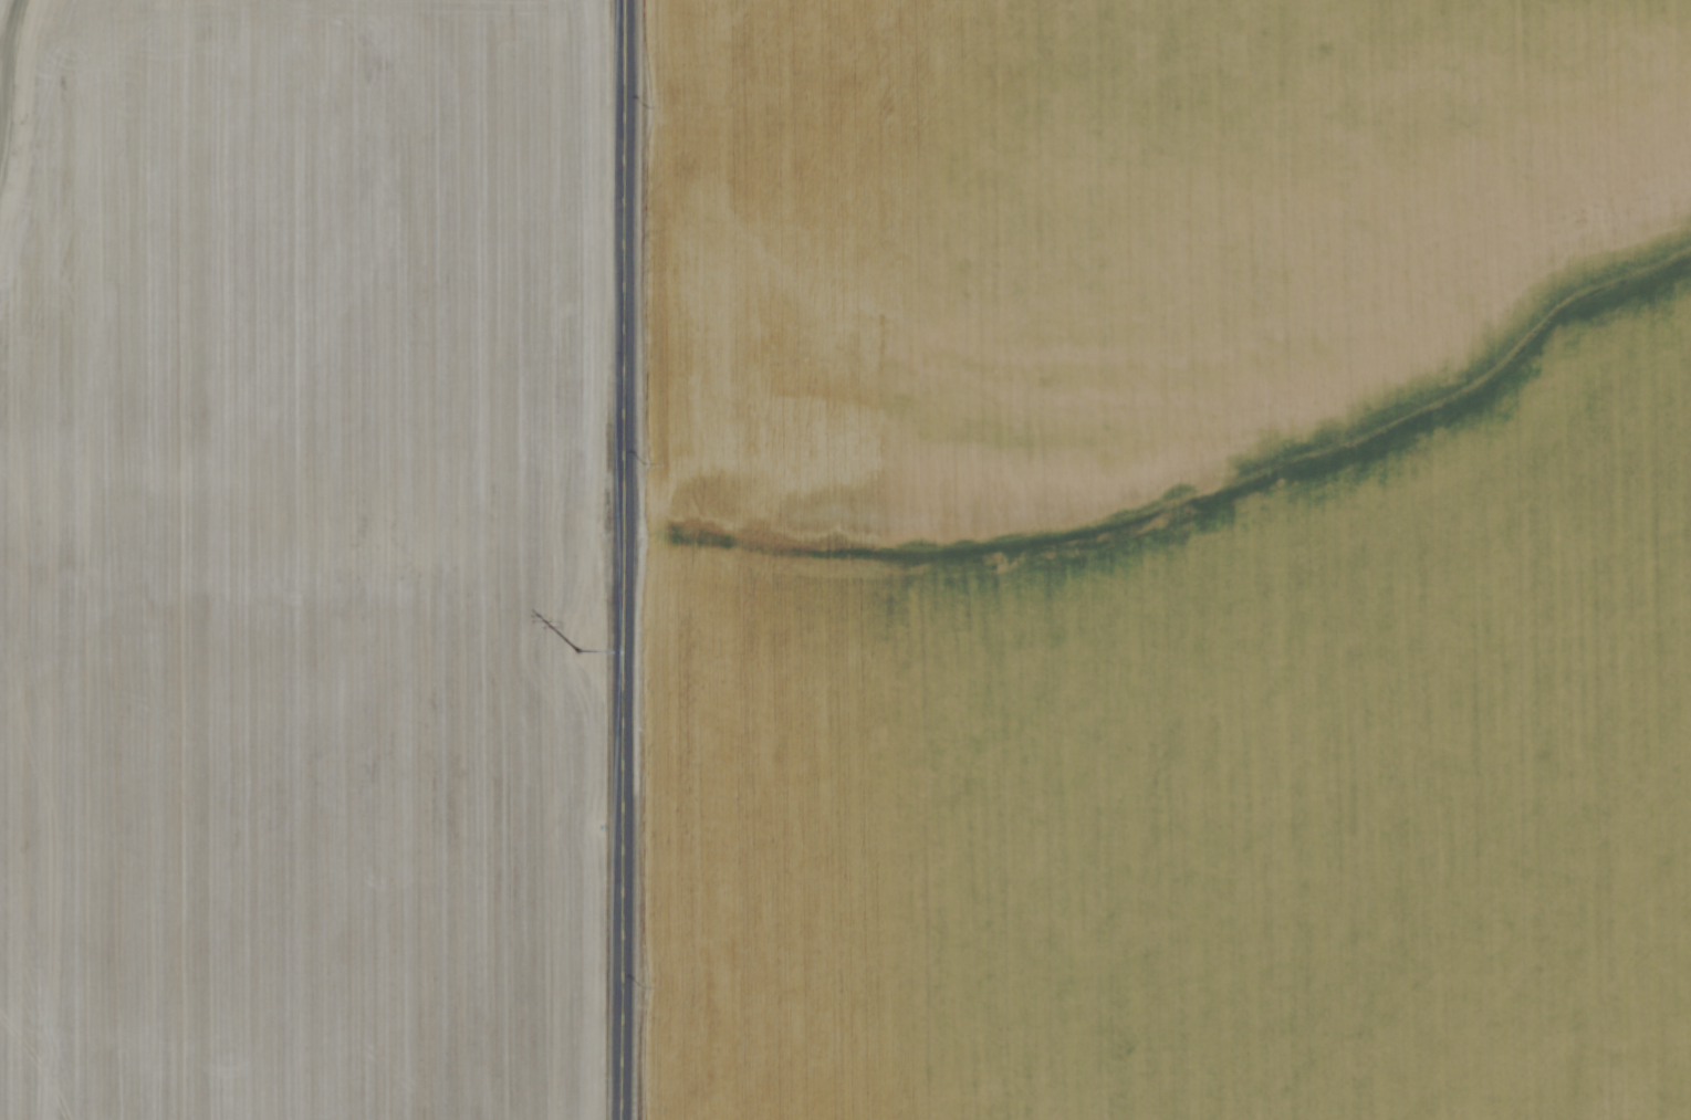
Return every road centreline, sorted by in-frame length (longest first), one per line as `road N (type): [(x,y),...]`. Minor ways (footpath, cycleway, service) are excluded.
road 1 (tertiary): [(614,1119),(620,0)]

